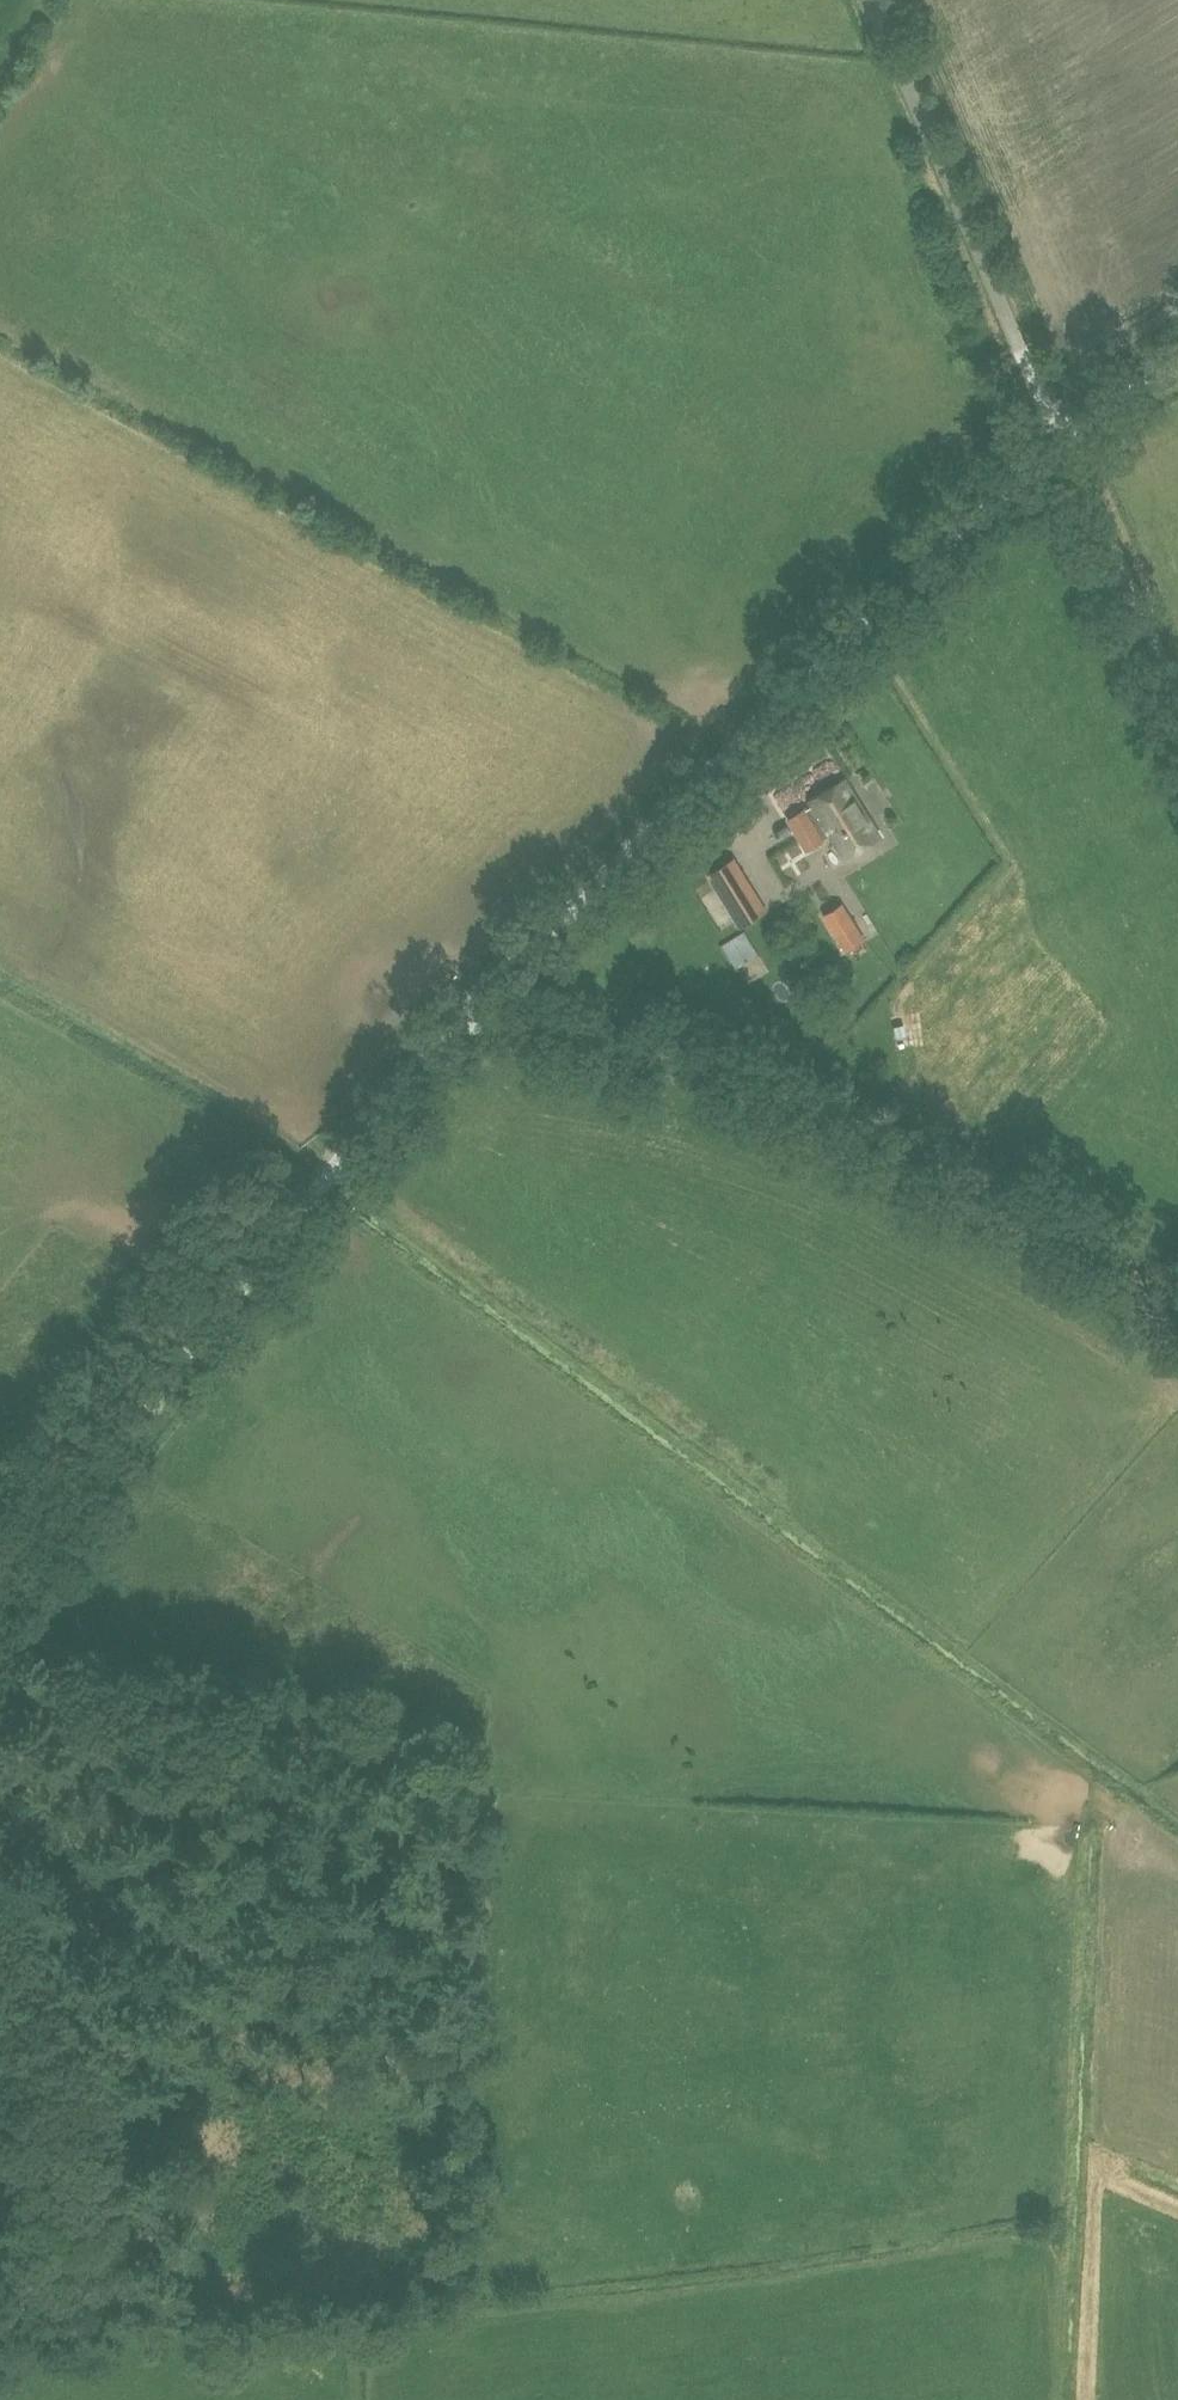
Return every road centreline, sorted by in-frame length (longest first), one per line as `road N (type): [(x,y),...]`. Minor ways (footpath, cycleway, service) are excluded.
road 1 (unclassified): [(0,1577),(448,1029),(599,867),(1062,440)]
road 2 (track): [(448,1029),(524,1023),(696,1057),(775,1085),(993,1195),(1177,1319)]
road 3 (unclassified): [(1062,440),(871,0)]
road 4 (unclassified): [(0,2325),(45,2273),(61,2208),(58,2139),(0,1974)]
road 5 (unclassified): [(1177,708),(1062,440)]
road 6 (unclassified): [(1062,440),(1177,354)]

